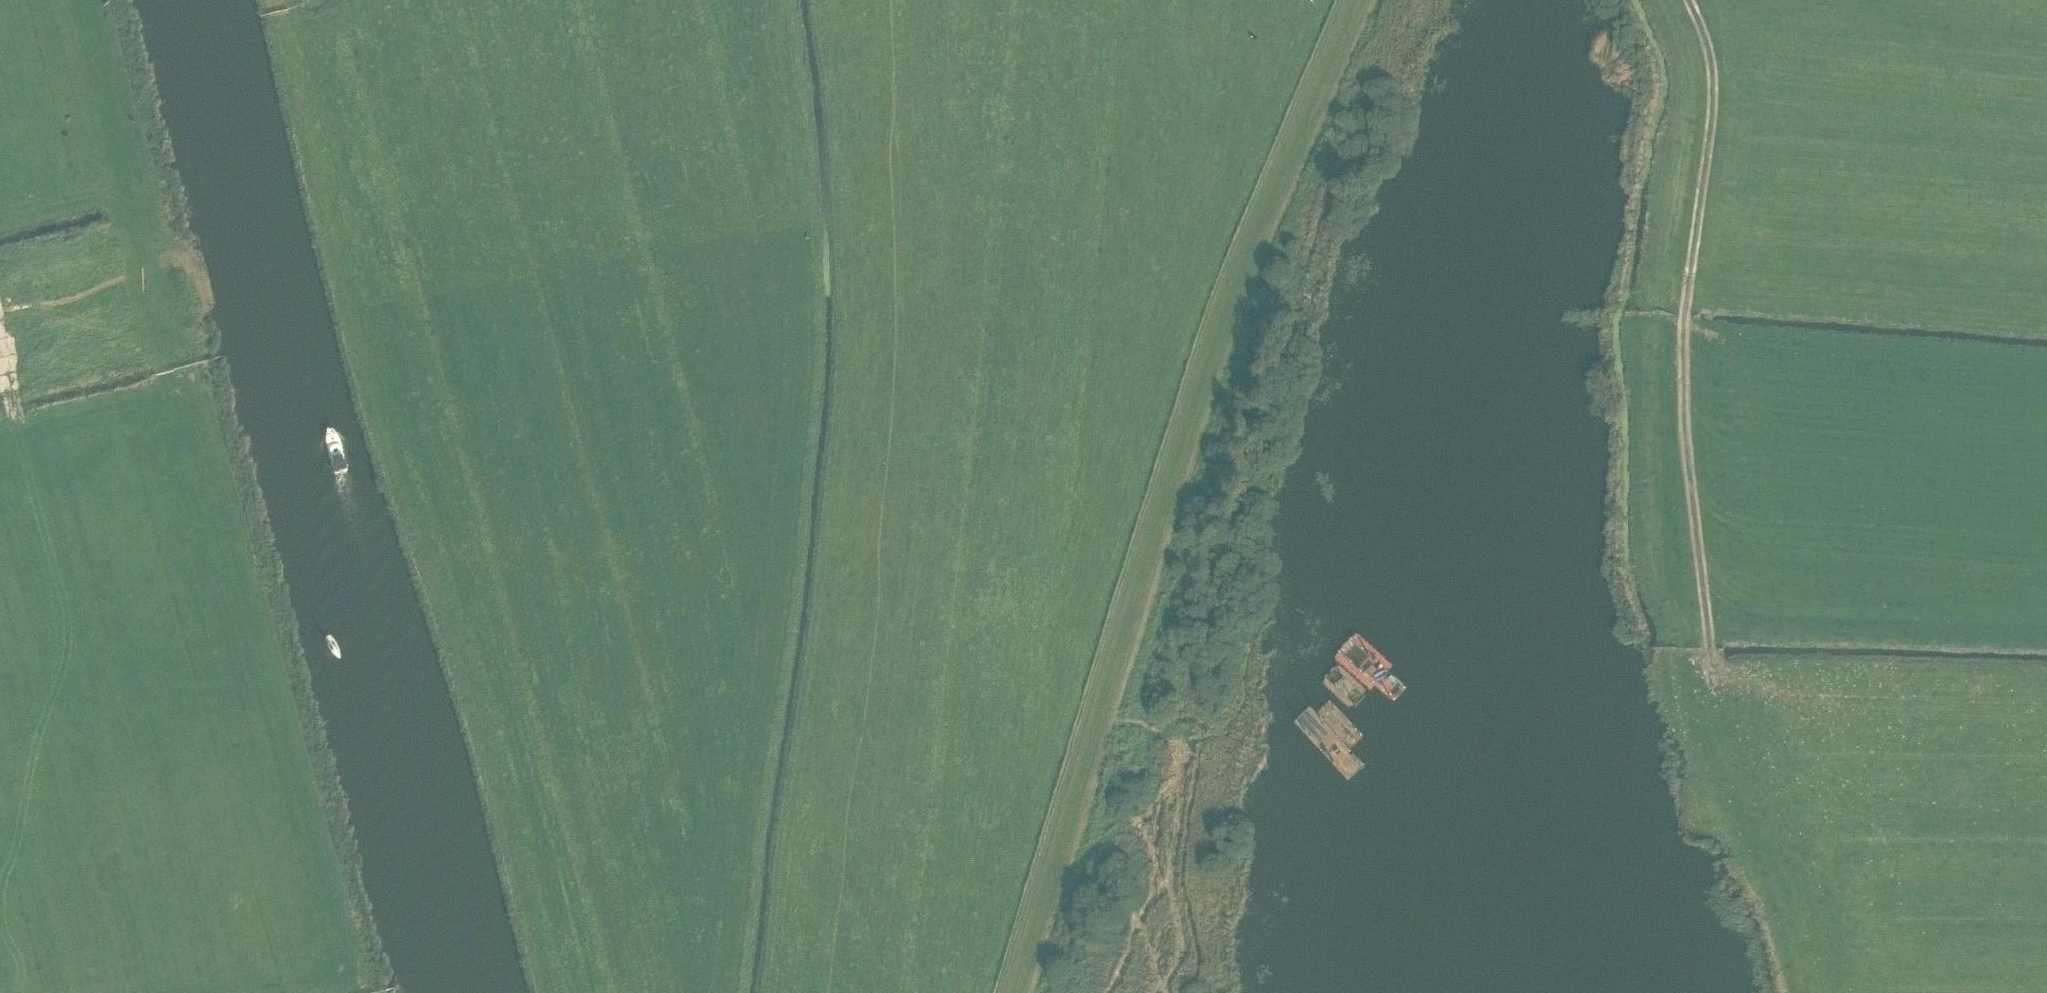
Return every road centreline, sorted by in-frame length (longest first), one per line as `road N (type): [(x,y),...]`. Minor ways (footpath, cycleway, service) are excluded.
road 1 (track): [(1687,0),(1720,91),(1681,338),(1677,495),(1694,610),(1717,679)]

